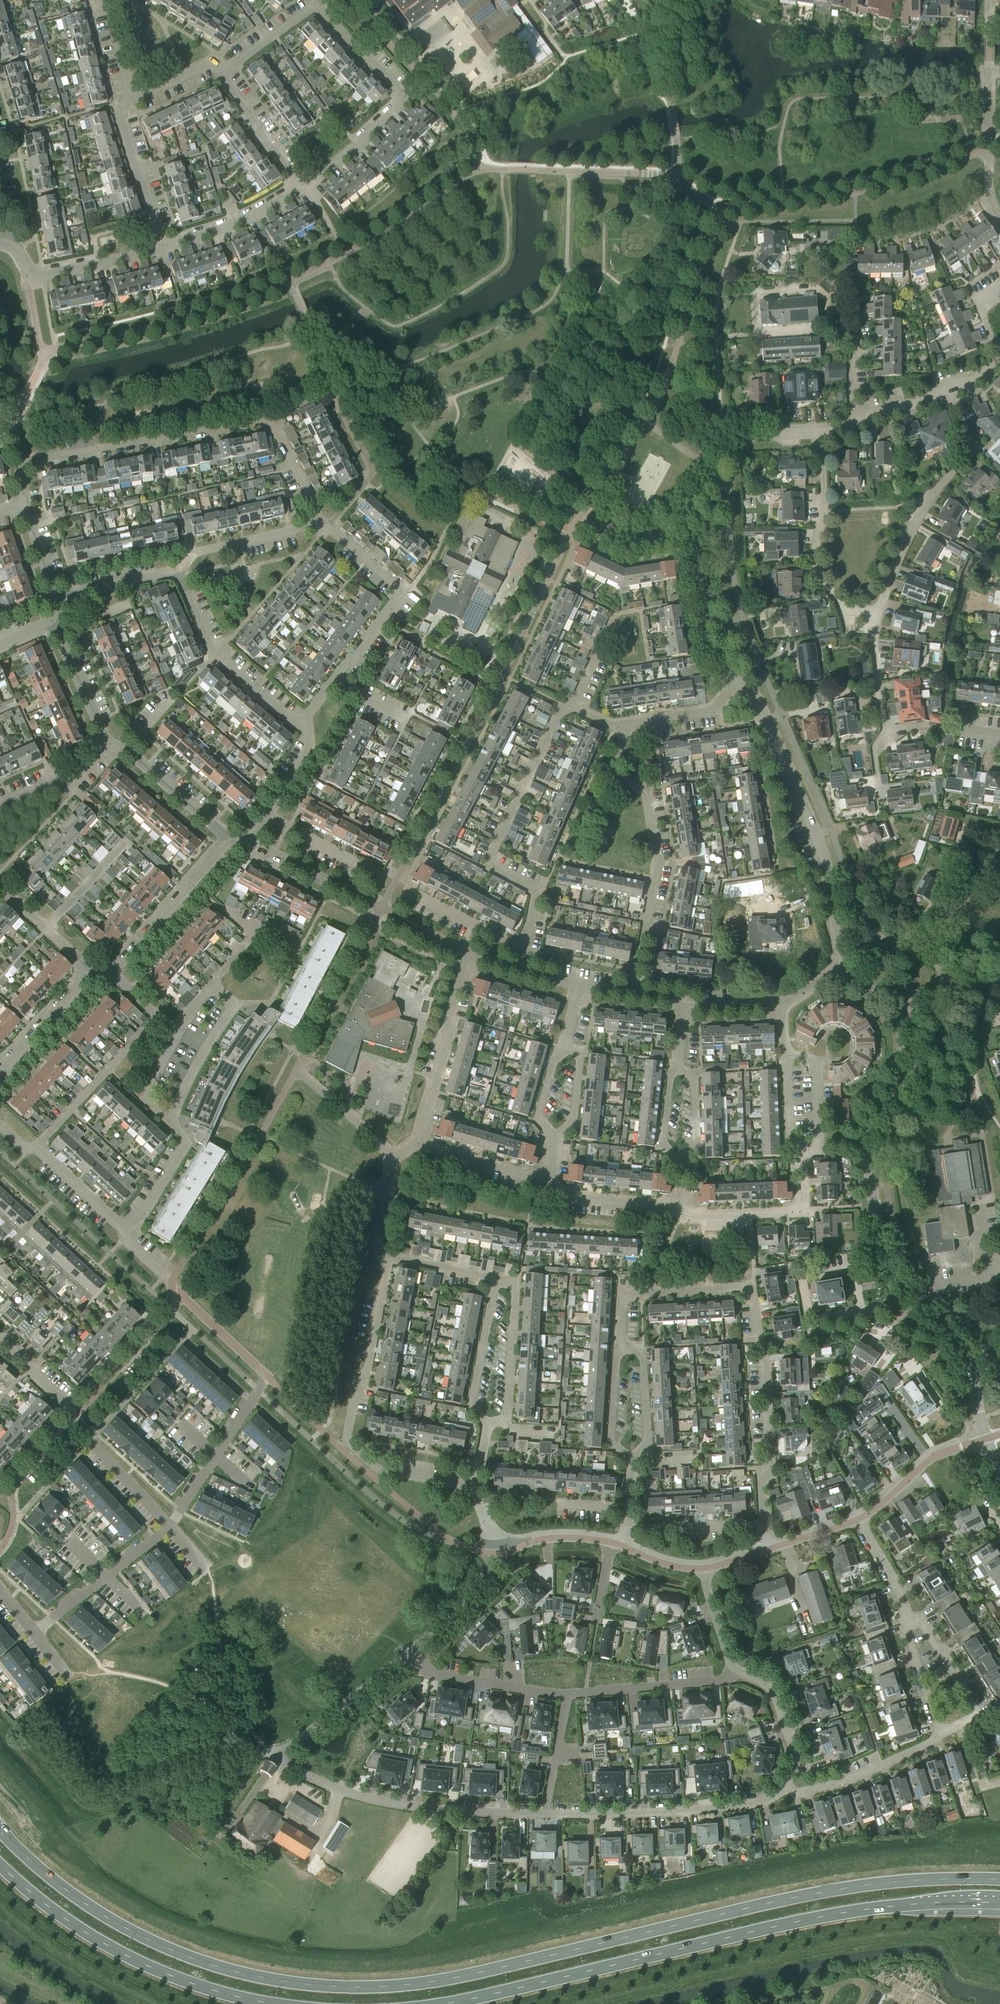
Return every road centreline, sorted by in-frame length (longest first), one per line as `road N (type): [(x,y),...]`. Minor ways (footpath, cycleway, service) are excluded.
road 1 (secondary): [(999,1882),(897,1882),(774,1902),(428,1983),(363,1988),(287,1982),(176,1953),(87,1905),(0,1829)]
road 2 (secondary): [(459,2003),(790,1924),(869,1911),(999,1906)]
road 3 (residential): [(24,507),(19,463),(269,419),(321,522)]
road 4 (residential): [(619,1340),(628,1296),(751,1290),(771,1462),(761,1482),(763,1523)]
road 5 (residential): [(475,1489),(375,1468),(346,1442),(388,1261)]
road 6 (residential): [(520,970),(535,890),(493,868),(491,852),(560,713),(573,707)]
road 7 (secondary): [(0,1864),(52,1911),(137,1963),(268,2003)]
road 8 (residential): [(843,963),(816,839),(759,703),(740,683)]
road 9 (track): [(263,1750),(109,1795),(5,1711)]
road 10 (residential): [(635,991),(657,862),(645,790),(612,773),(623,726)]
road 11 (residential): [(275,1754),(379,1802),(546,1816)]
road 12 (residential): [(873,1192),(884,1258),(969,1364),(985,1439)]
road 13 (residential): [(301,189),(407,99),(318,7)]
road 14 (residential): [(878,611),(932,494),(972,446),(950,390)]
road 15 (residential): [(546,1816),(715,1809),(788,1787)]
road 16 (residential): [(79,1412),(171,1310),(171,1281),(124,1238),(126,1231)]
road 17 (residential): [(307,730),(216,656),(179,572)]
road 18 (residential): [(419,1144),(474,957)]
road 19 (residential): [(688,529),(692,505),(738,441),(823,432)]
road 20 (residential): [(805,1151),(805,1213),(691,1217),(682,1209)]
road 21 (residential): [(842,608),(813,557),(825,511),(823,432)]
road 22 (residential): [(37,1148),(158,1017)]
road 23 (residential): [(114,973),(230,838)]
road 24 (residential): [(490,1423),(509,1408),(520,1284),(496,1280)]
road 25 (residential): [(942,1737),(982,1716),(921,1621),(908,1618)]
road 26 (residential): [(567,1696),(736,1672)]
road 27 (residential): [(855,423),(855,253)]
road 28 (residential): [(740,683),(706,649),(688,529)]
road 29 (residential): [(407,1654),(434,1673),(567,1696)]
road 30 (residential): [(788,1787),(804,1793),(862,1775),(942,1737)]
road 31 (residential): [(275,1754),(407,1654)]
road 32 (residential): [(165,250),(119,111),(133,98)]
road 33 (residential): [(172,1123),(233,1010),(212,985)]
road 34 (residential): [(179,572),(191,554),(321,522)]
road 35 (residential): [(496,1280),(471,1406),(490,1423)]
road 36 (residential): [(985,1439),(931,1458),(860,1520)]
road 37 (residential): [(165,250),(301,189)]
road 38 (residential): [(788,1787),(795,1764),(779,1703),(767,1686),(736,1672)]
road 39 (residential): [(407,1654),(487,1572),(493,1546)]
road 40 (residential): [(682,1209),(571,1195),(546,1181)]
road 41 (residential): [(301,189),(224,72)]
road 42 (residential): [(29,278),(165,250)]
road 43 (residential): [(388,1261),(377,1246),(396,1157),(419,1144)]
road 44 (residential): [(230,838),(128,750)]
road 45 (residential): [(0,1070),(89,969)]
road 46 (residential): [(0,805),(52,782),(69,788),(108,744)]
road 47 (residential): [(108,744),(54,623)]
road 48 (residential): [(546,1181),(419,1144)]
road 49 (residential): [(126,1231),(186,1146),(172,1123)]
road 50 (residential): [(619,1340),(611,1437),(631,1463)]
road 51 (residential): [(623,726),(705,713),(740,683)]
road 52 (residential): [(787,1057),(817,1066),(819,1149),(805,1151)]
road 53 (residential): [(641,1452),(649,1439),(644,1361),(619,1340)]
road 54 (residential): [(56,597),(179,572)]
road 55 (residential): [(254,840),(309,747),(307,730)]
road 56 (residential): [(942,1737),(908,1618)]
road 57 (residential): [(89,969),(0,885)]
road 58 (residential): [(567,1696),(546,1816)]
road 59 (residential): [(126,1231),(37,1148)]

